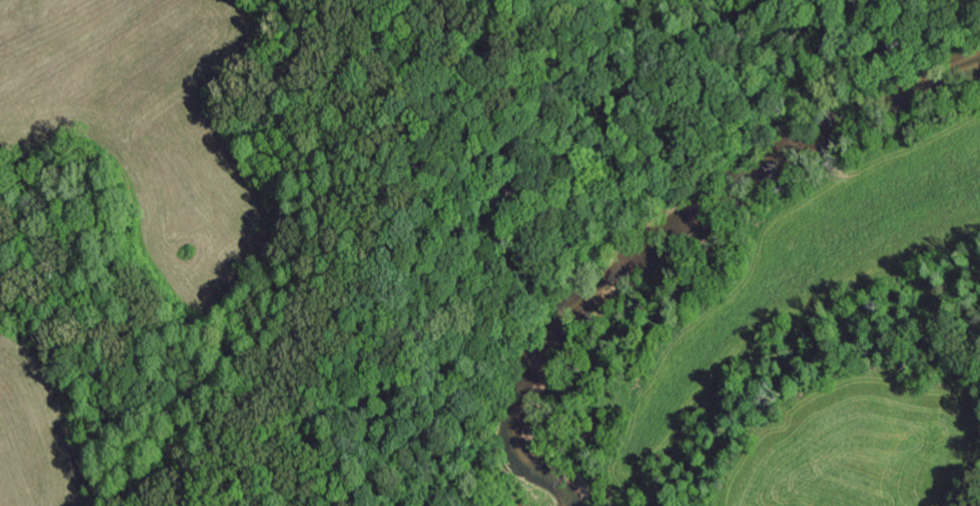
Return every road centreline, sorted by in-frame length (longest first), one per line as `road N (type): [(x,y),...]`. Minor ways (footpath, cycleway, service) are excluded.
road 1 (residential): [(979,297),(905,362),(900,432),(932,505)]

